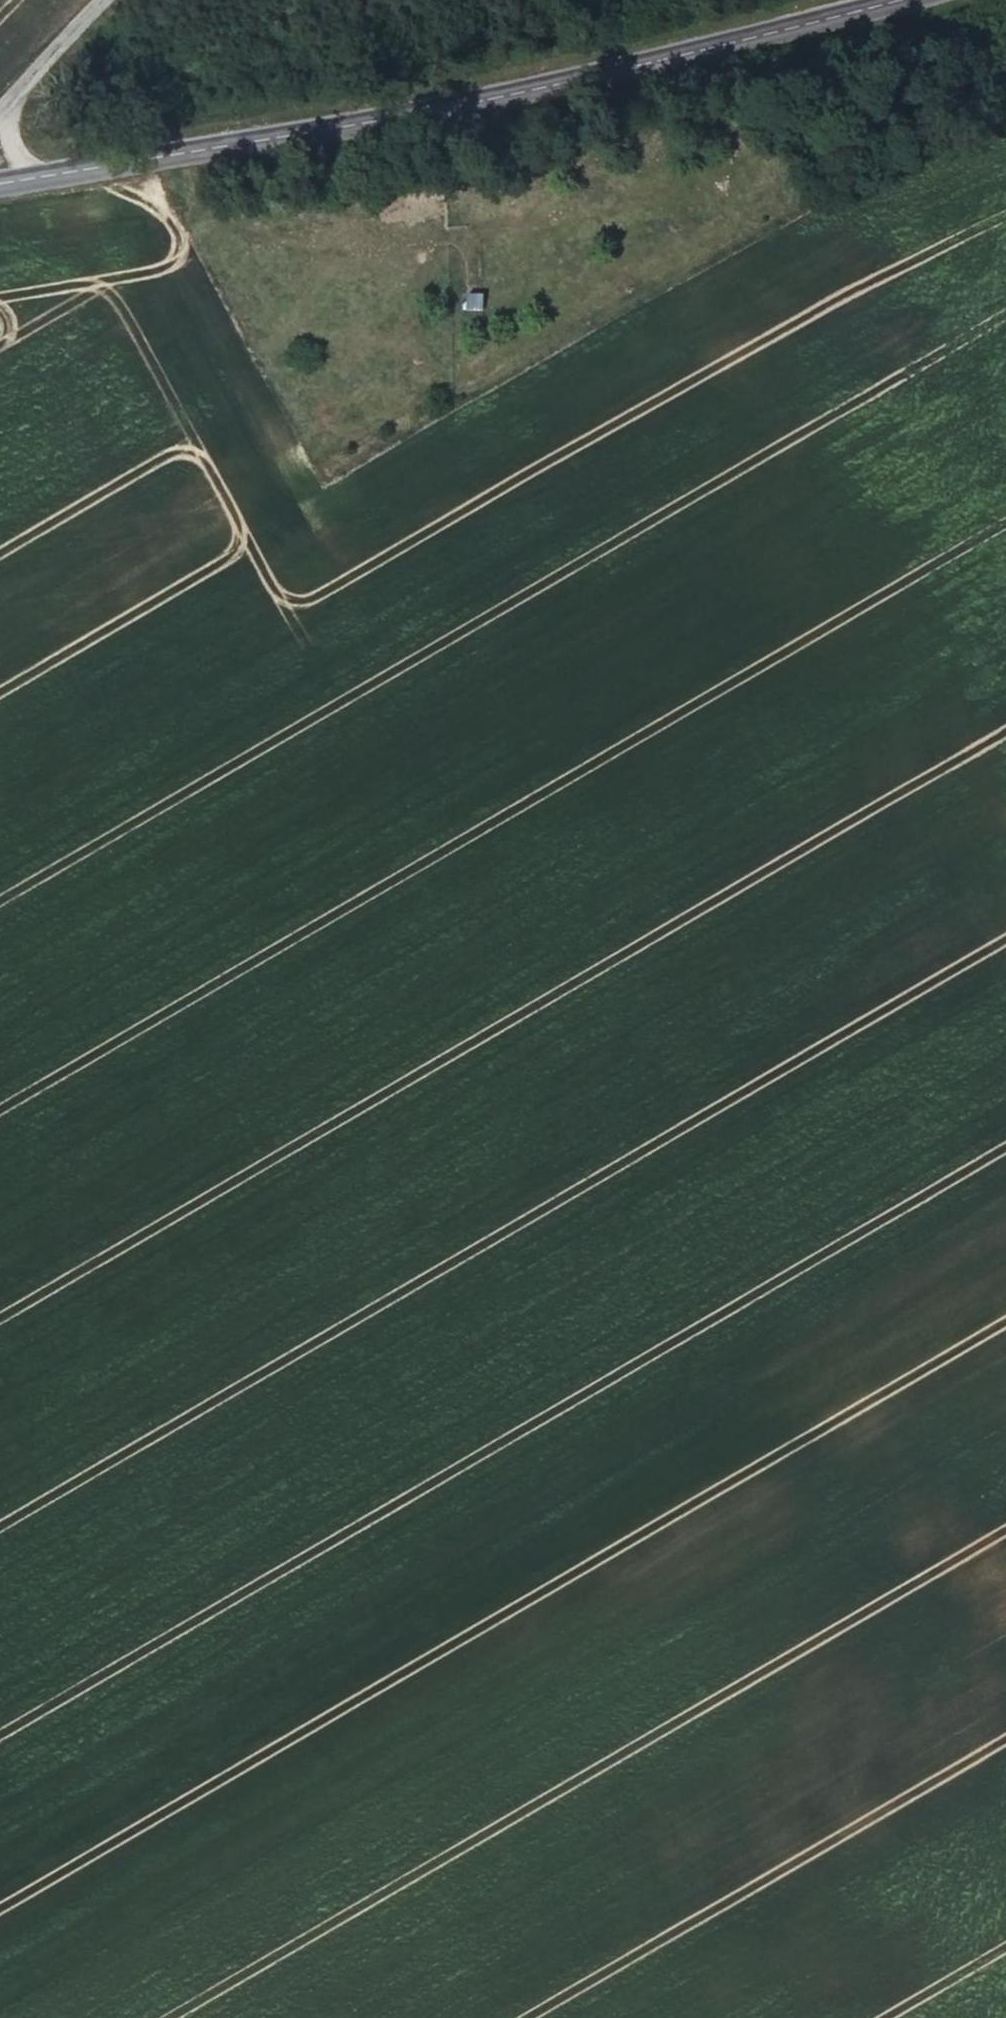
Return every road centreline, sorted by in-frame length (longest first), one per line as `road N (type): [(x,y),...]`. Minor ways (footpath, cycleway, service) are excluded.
road 1 (tertiary): [(781,0),(0,180)]
road 2 (track): [(83,161),(195,62),(296,0)]
road 3 (unclassified): [(0,140),(118,0)]

